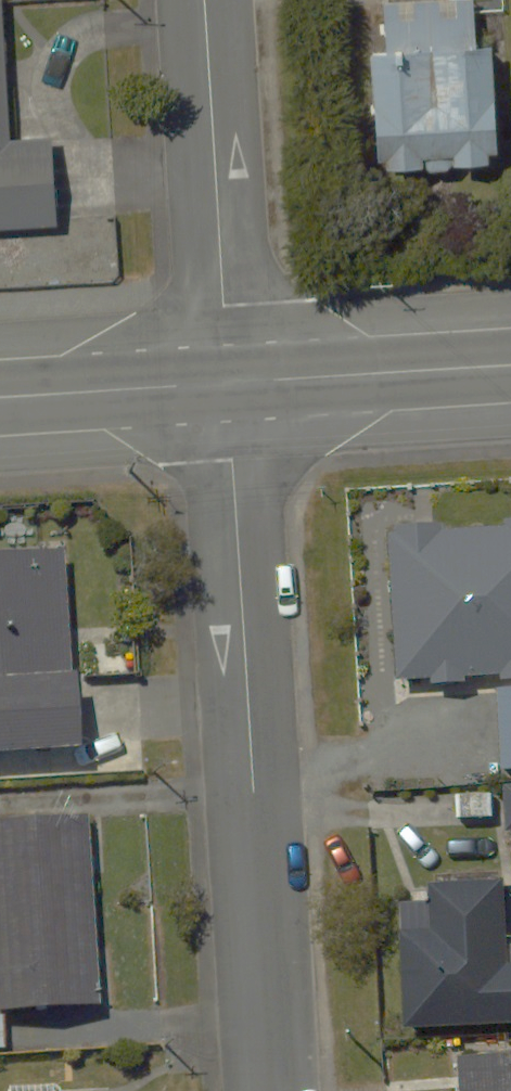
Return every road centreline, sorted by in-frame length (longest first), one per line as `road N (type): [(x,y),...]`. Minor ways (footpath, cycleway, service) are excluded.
road 1 (residential): [(228,384),(272,1090)]
road 2 (residential): [(205,0),(228,384)]
road 3 (tertiary): [(228,384),(510,366)]
road 4 (tertiary): [(0,399),(228,384)]

